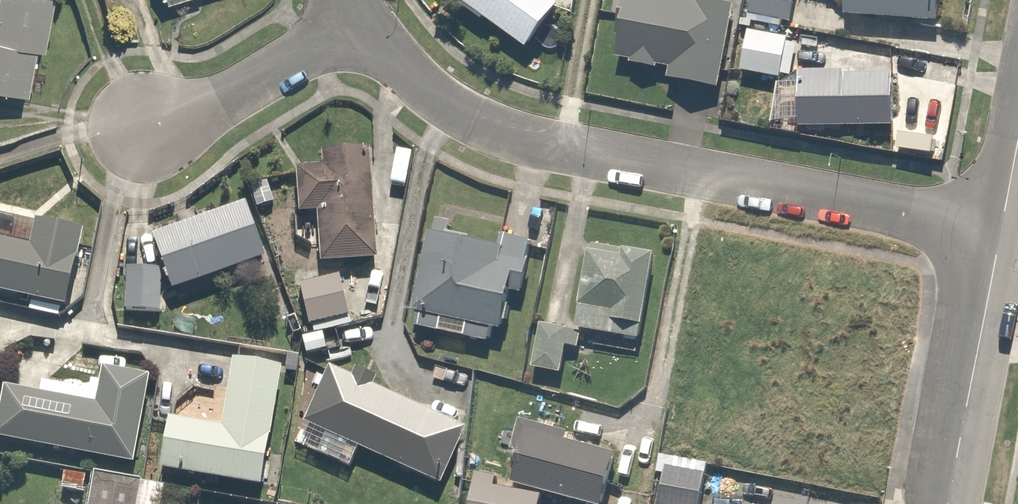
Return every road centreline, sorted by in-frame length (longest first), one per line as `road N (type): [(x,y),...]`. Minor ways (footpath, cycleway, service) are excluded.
road 1 (residential): [(360,21),(431,96),(483,124),(547,144),(1002,233)]
road 2 (residential): [(1002,233),(950,503)]
road 3 (residential): [(360,21),(228,98),(147,128)]

